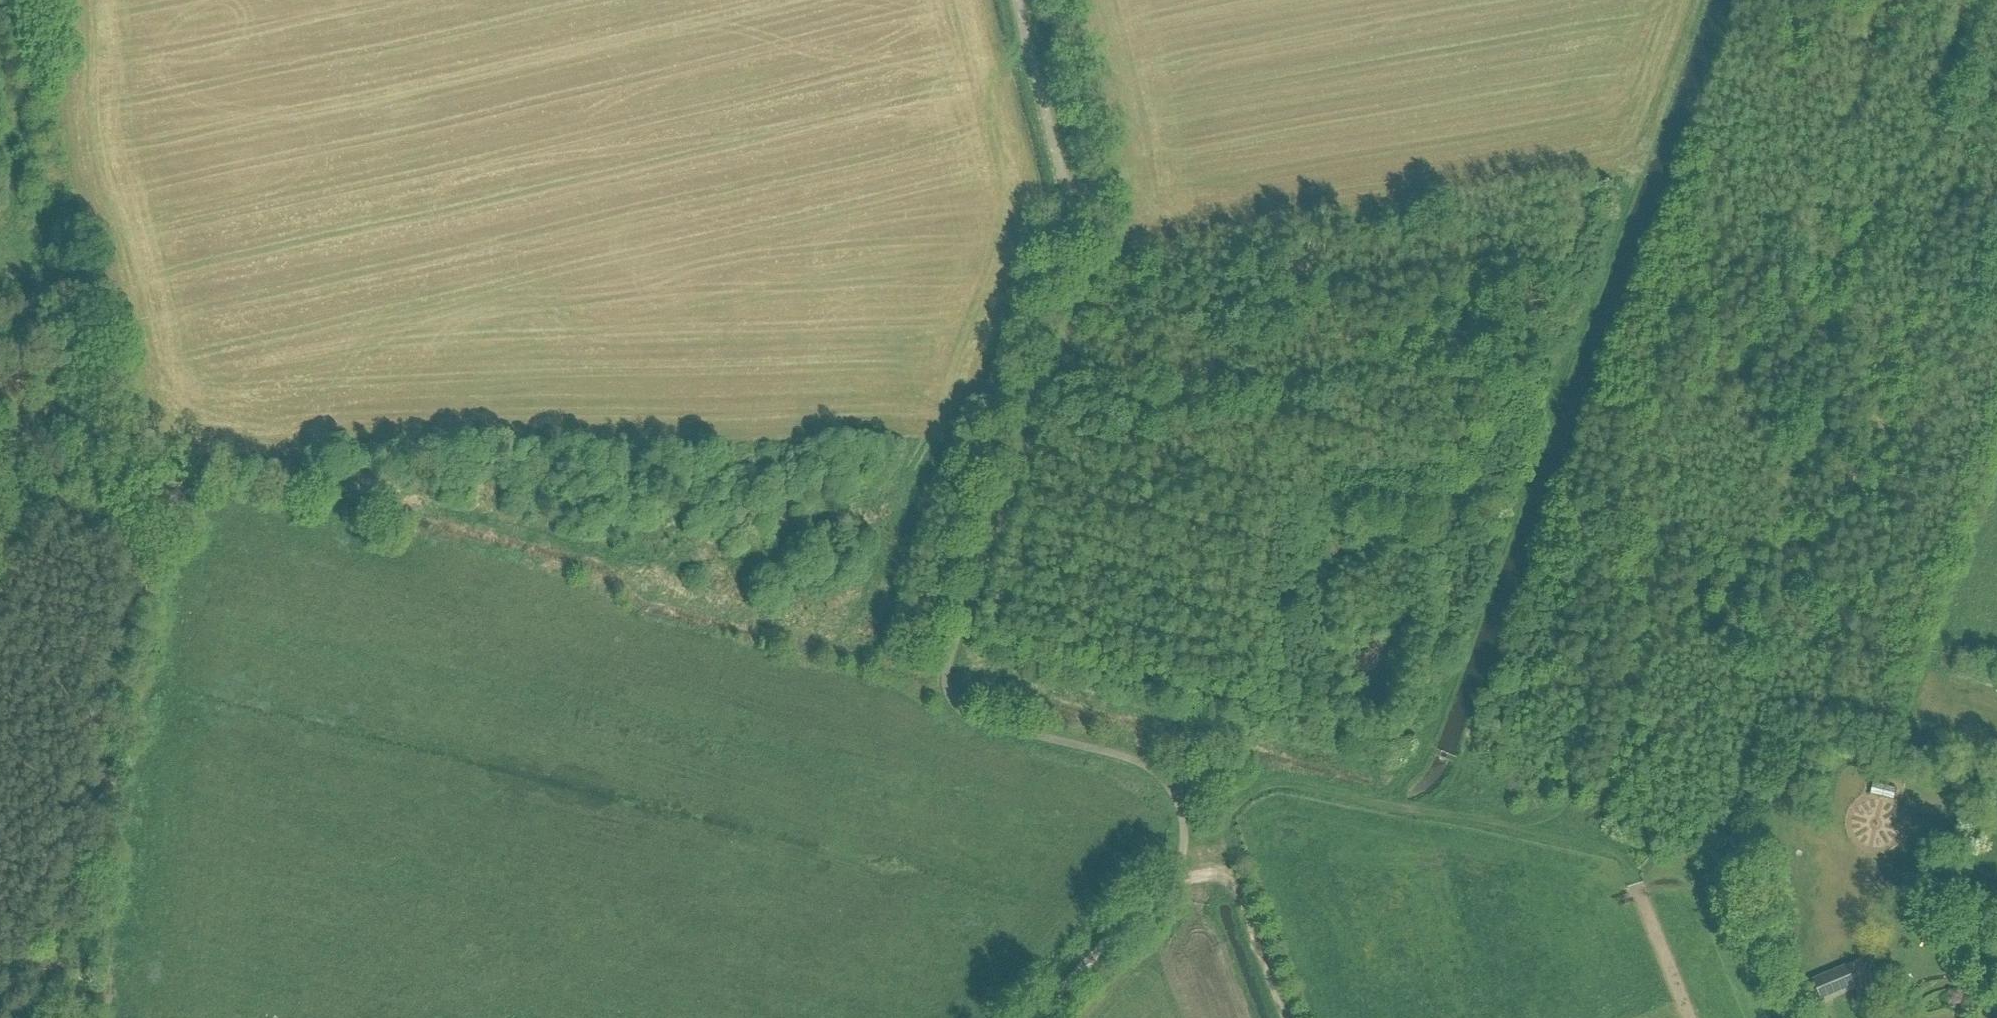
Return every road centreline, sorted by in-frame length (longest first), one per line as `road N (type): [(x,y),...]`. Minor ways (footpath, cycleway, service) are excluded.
road 1 (track): [(1211,875),(1222,822),(1262,783),(1425,813)]
road 2 (track): [(1425,813),(1627,858),(1636,883)]
road 3 (unclassified): [(1071,208),(1015,0)]
road 4 (track): [(1291,1017),(1237,886),(1211,875),(1169,884)]
road 5 (track): [(1034,1017),(1169,884)]
road 6 (track): [(1425,813),(1457,775),(1496,666)]

